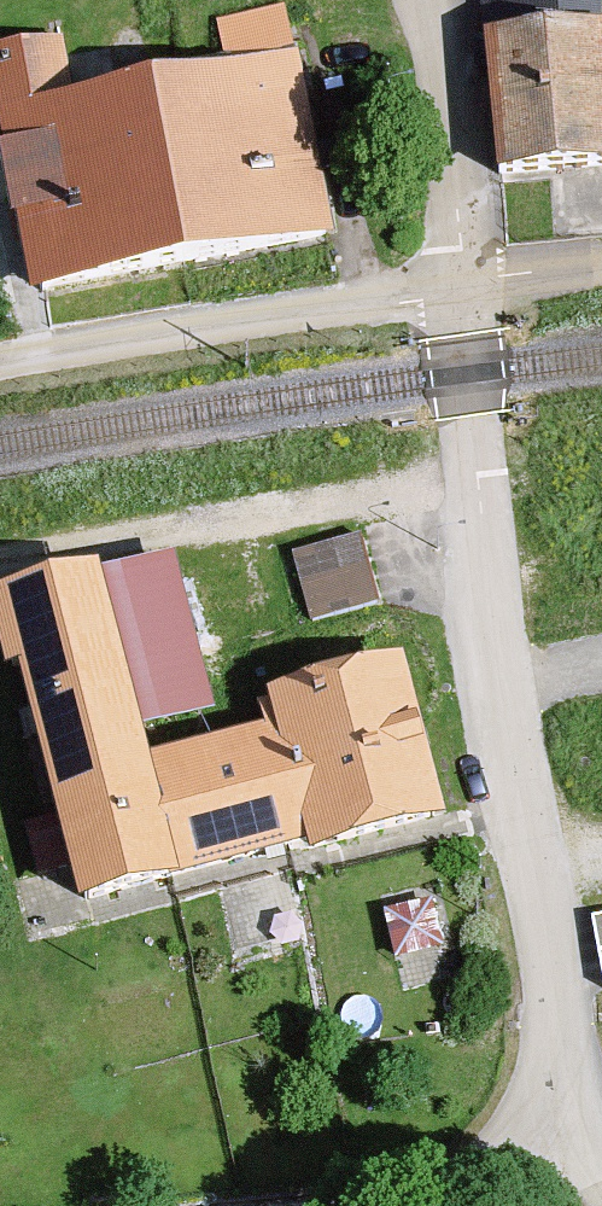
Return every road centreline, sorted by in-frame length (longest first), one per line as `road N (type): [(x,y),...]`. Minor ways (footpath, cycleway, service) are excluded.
road 1 (residential): [(557,1110),(552,860),(508,693),(456,285)]
road 2 (unclassified): [(0,359),(456,285)]
road 3 (residential): [(410,0),(456,285)]
road 4 (unclassified): [(446,1205),(496,1173),(557,1110)]
road 5 (unclassified): [(456,285),(601,267)]

